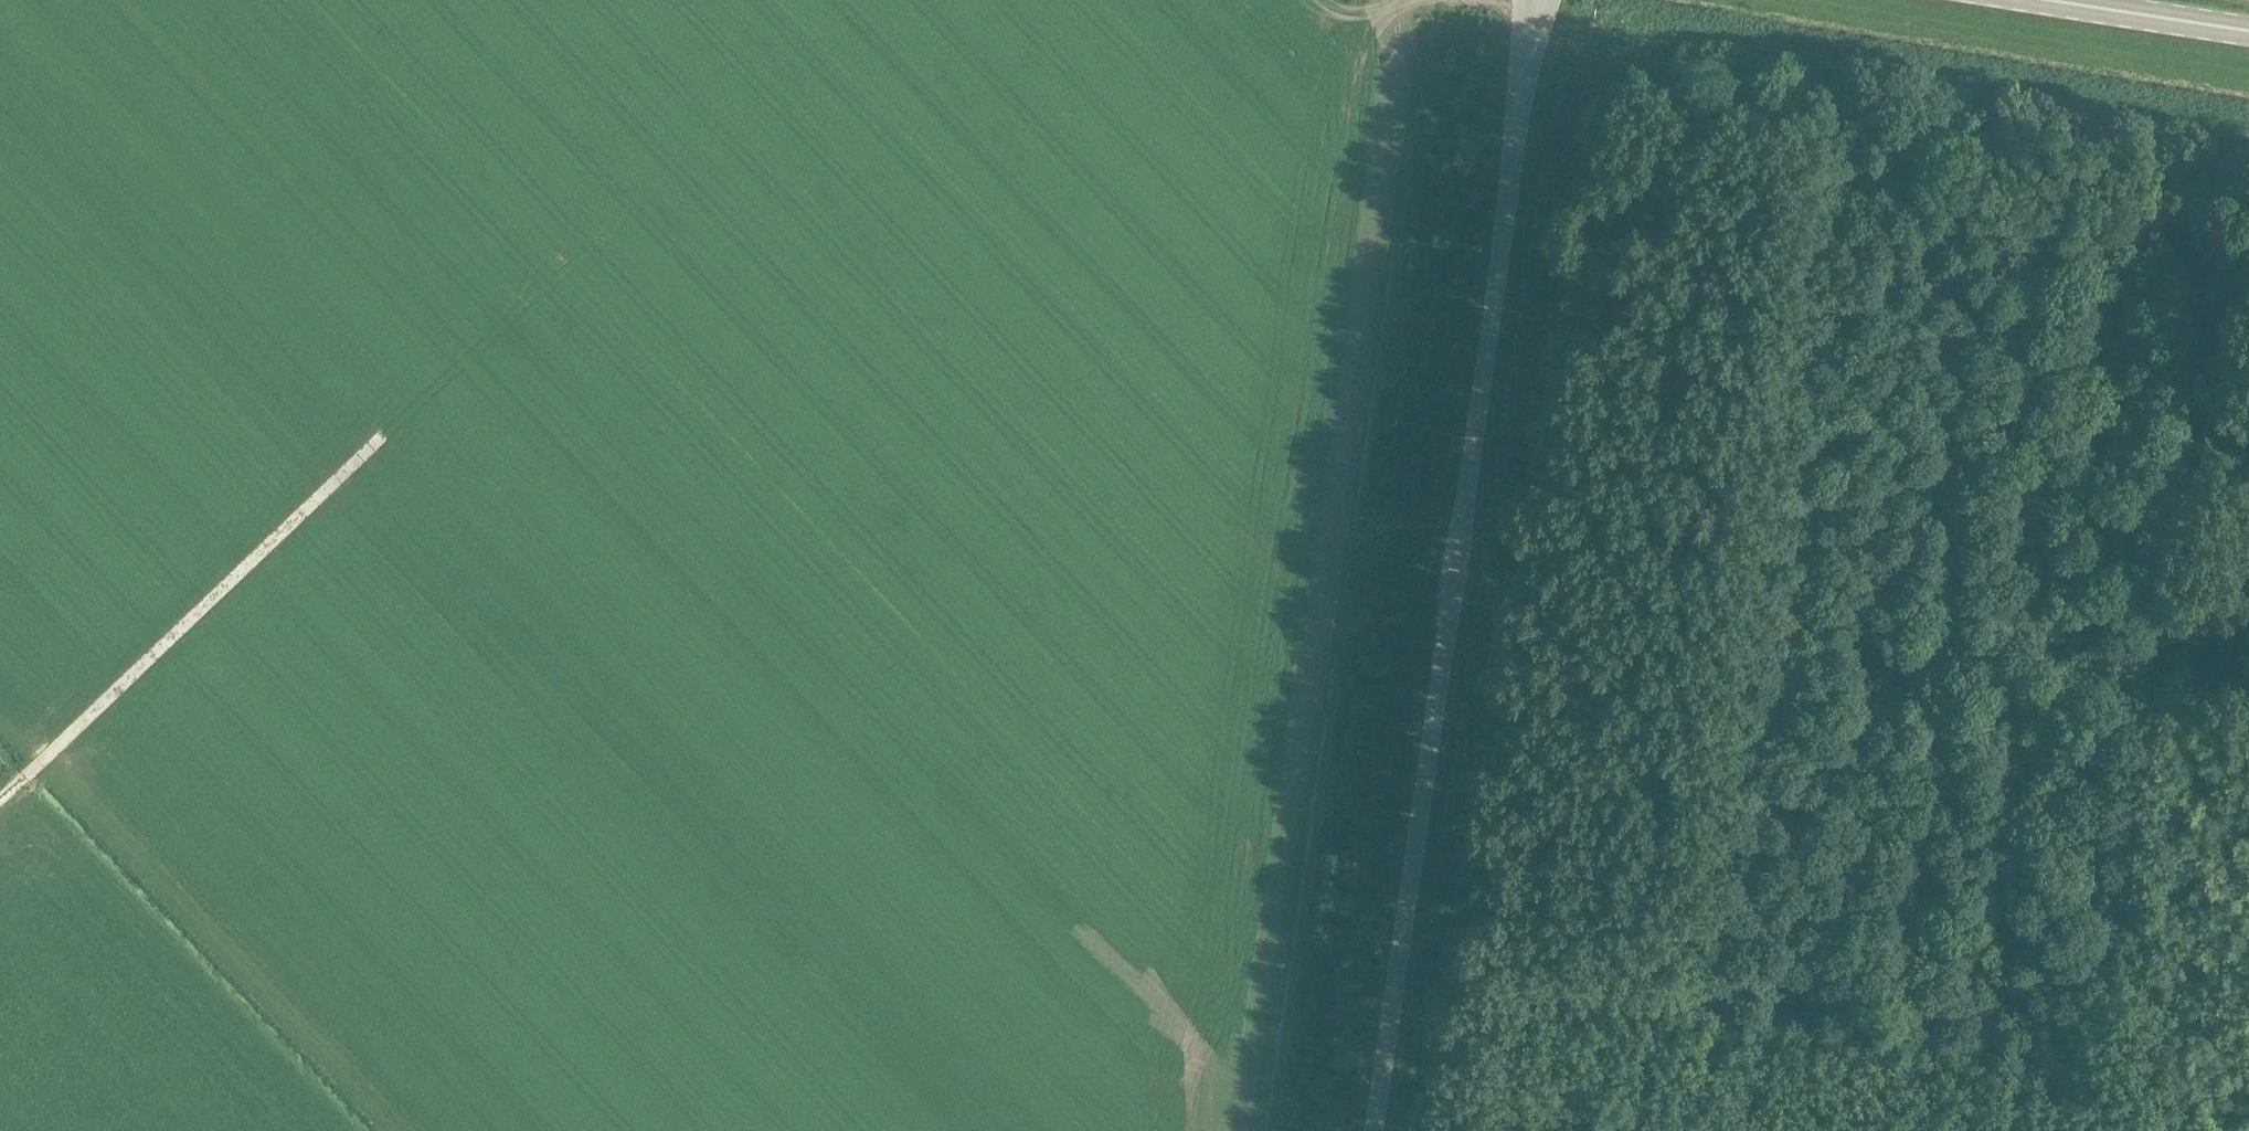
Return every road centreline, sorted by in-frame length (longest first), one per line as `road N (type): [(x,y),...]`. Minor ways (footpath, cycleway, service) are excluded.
road 1 (tertiary): [(1382,1130),(1472,512),(1566,0)]
road 2 (secondary): [(2248,32),(2041,0)]

